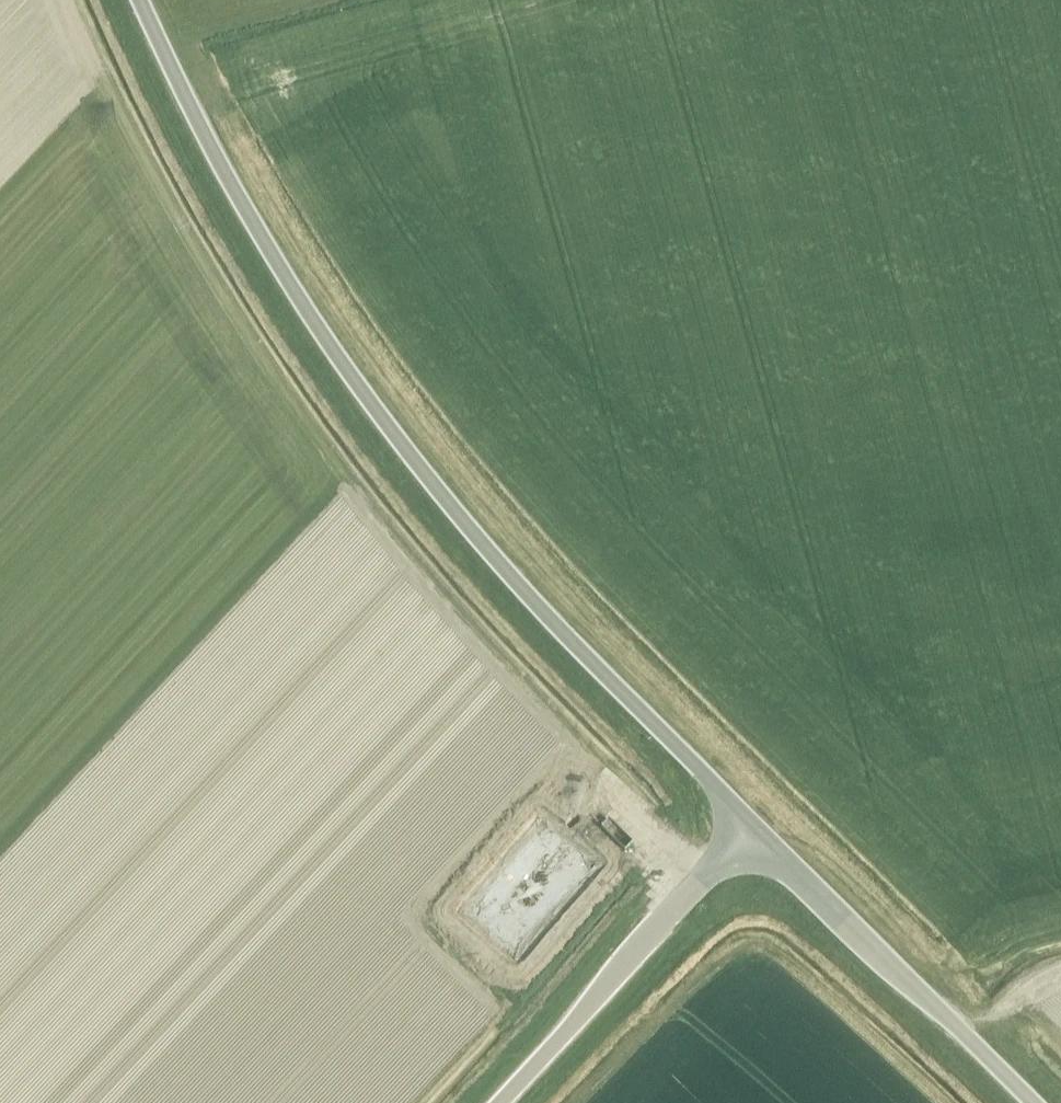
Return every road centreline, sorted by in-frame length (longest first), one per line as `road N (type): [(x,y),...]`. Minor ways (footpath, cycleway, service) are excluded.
road 1 (tertiary): [(753,832),(447,507),(337,362),(211,146),(139,0)]
road 2 (tertiary): [(1027,1102),(753,832)]
road 3 (unclassified): [(500,1102),(753,832)]

